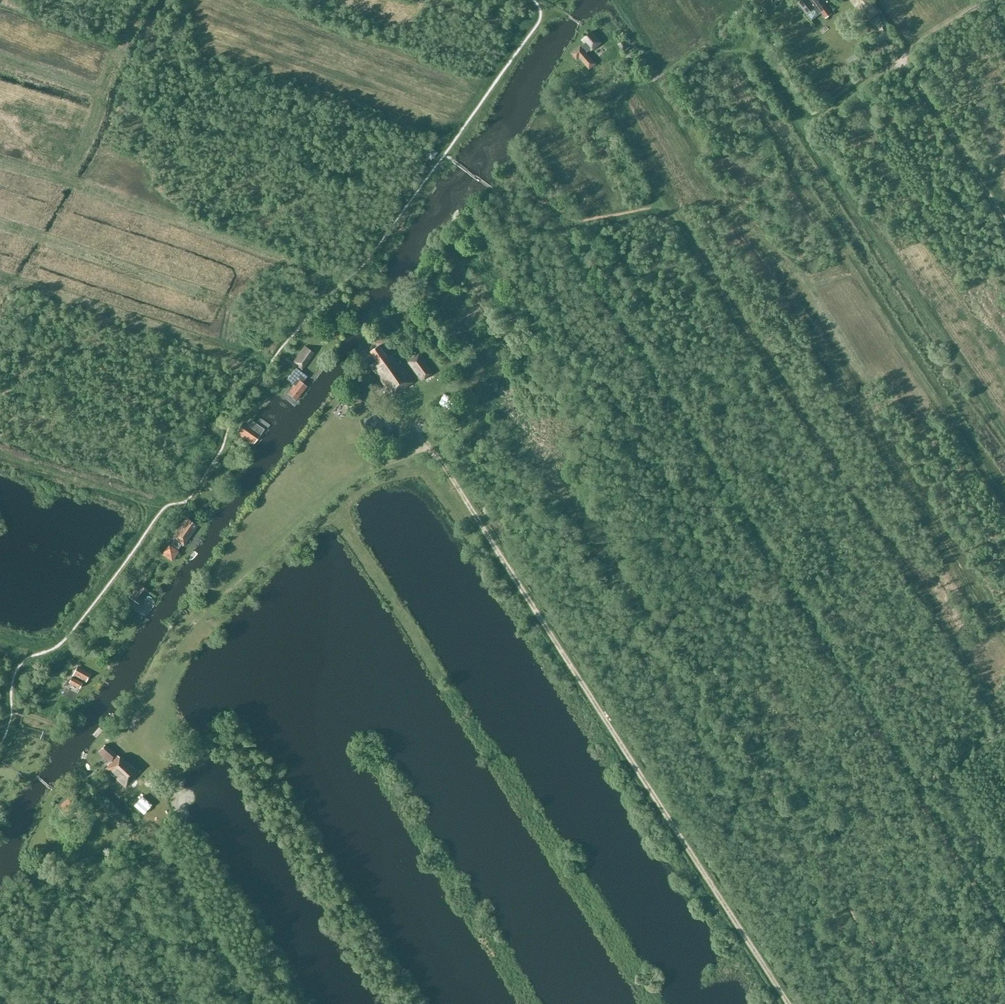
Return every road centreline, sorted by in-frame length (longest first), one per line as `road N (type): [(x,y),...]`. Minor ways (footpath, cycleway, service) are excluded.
road 1 (track): [(791,1003),(430,449),(359,474),(300,519),(192,629),(117,734)]
road 2 (track): [(1004,722),(664,205)]
road 3 (track): [(664,205),(614,115),(618,93),(663,81),(670,66),(705,45),(727,52),(744,44),(803,129),(902,58)]
road 4 (track): [(1004,434),(803,129)]
road 5 (track): [(1004,214),(902,58)]

